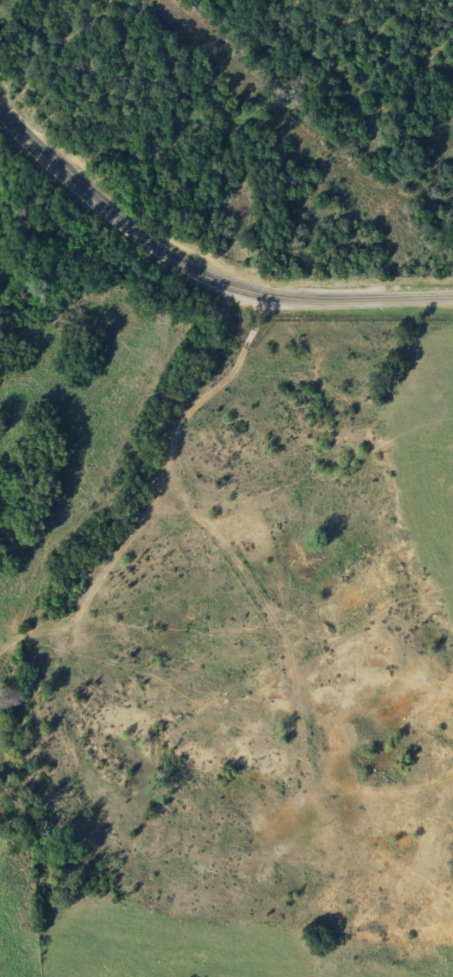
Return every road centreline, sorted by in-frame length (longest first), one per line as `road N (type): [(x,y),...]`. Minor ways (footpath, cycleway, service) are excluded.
road 1 (secondary): [(452,299),(270,300),(191,273),(67,189),(0,117)]

